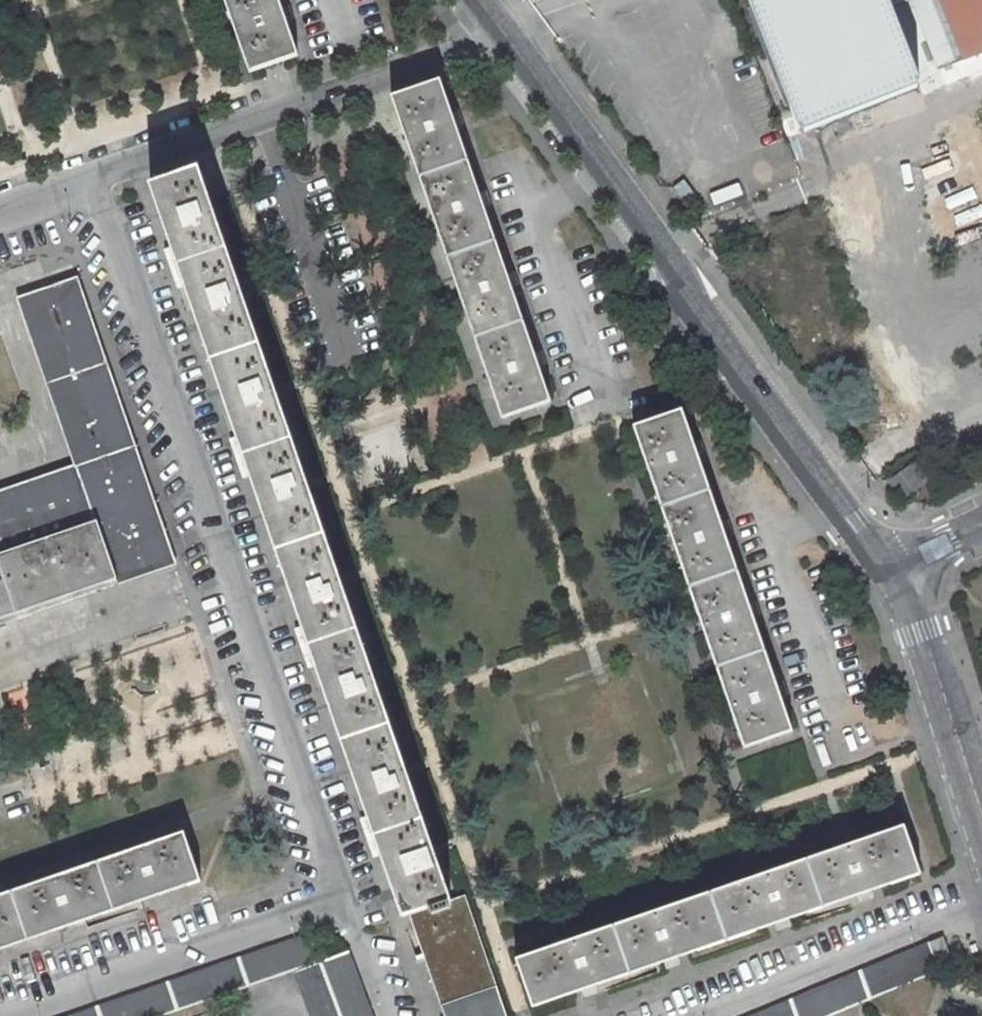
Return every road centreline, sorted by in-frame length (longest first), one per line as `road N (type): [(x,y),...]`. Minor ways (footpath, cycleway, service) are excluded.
road 1 (unclassified): [(502,23),(890,570)]
road 2 (unclassified): [(502,23),(446,52),(0,210)]
road 3 (unclassified): [(890,570),(923,631),(981,816)]

